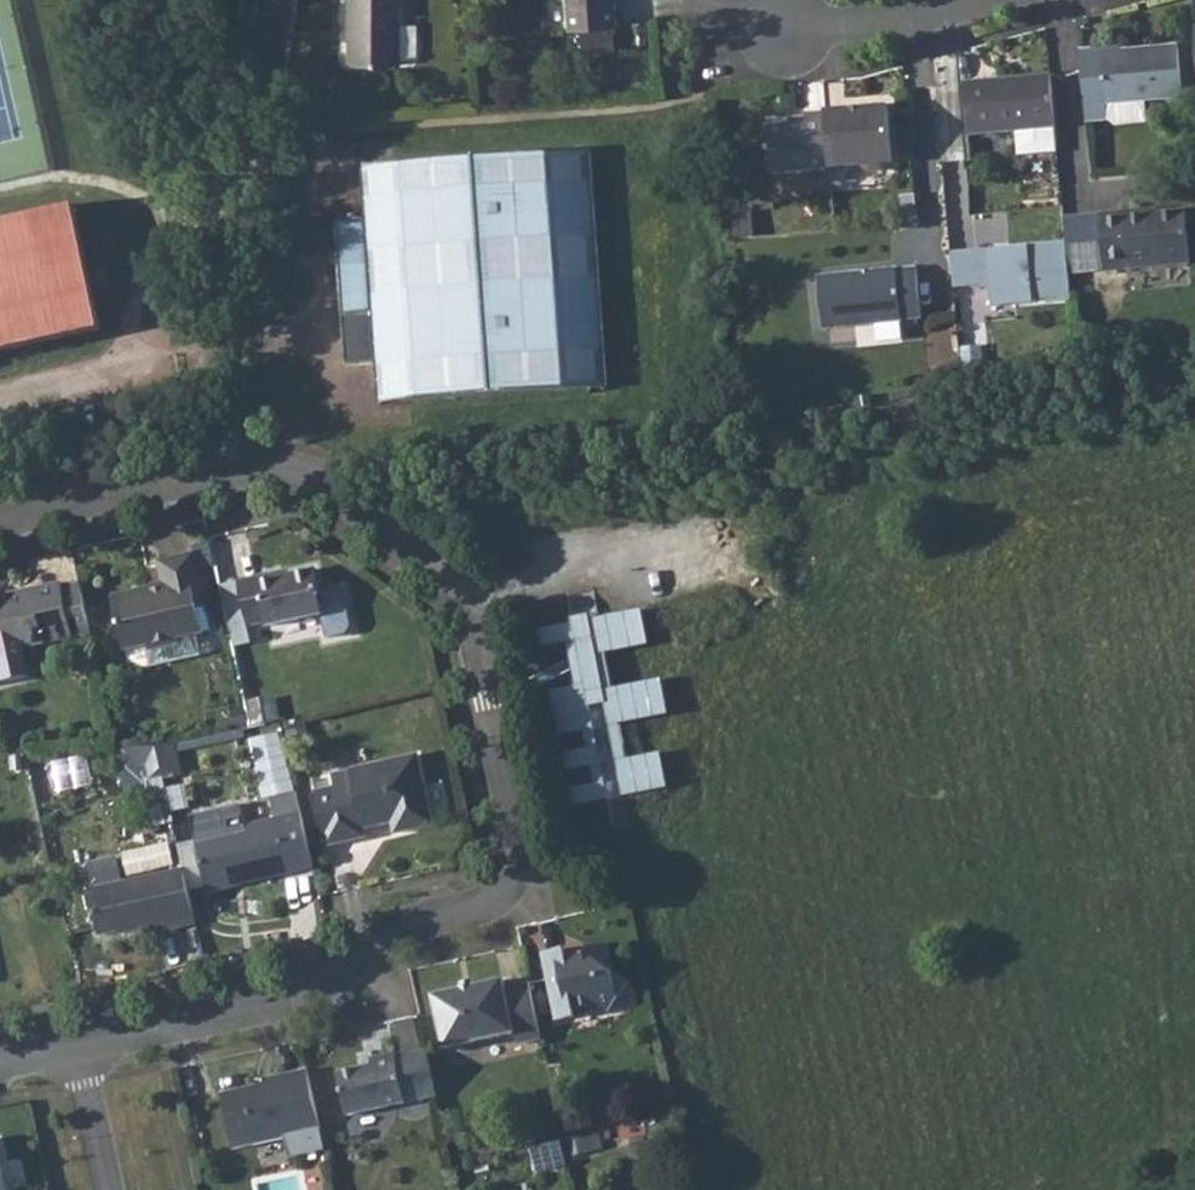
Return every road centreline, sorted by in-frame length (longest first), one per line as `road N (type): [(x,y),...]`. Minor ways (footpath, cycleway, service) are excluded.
road 1 (residential): [(0,521),(264,477),(313,487),(459,588),(518,850),(512,882),(494,901),(377,933),(269,1006),(77,1048)]
road 2 (residential): [(781,31),(868,27),(966,0)]
road 3 (residential): [(77,1048),(114,1189)]

